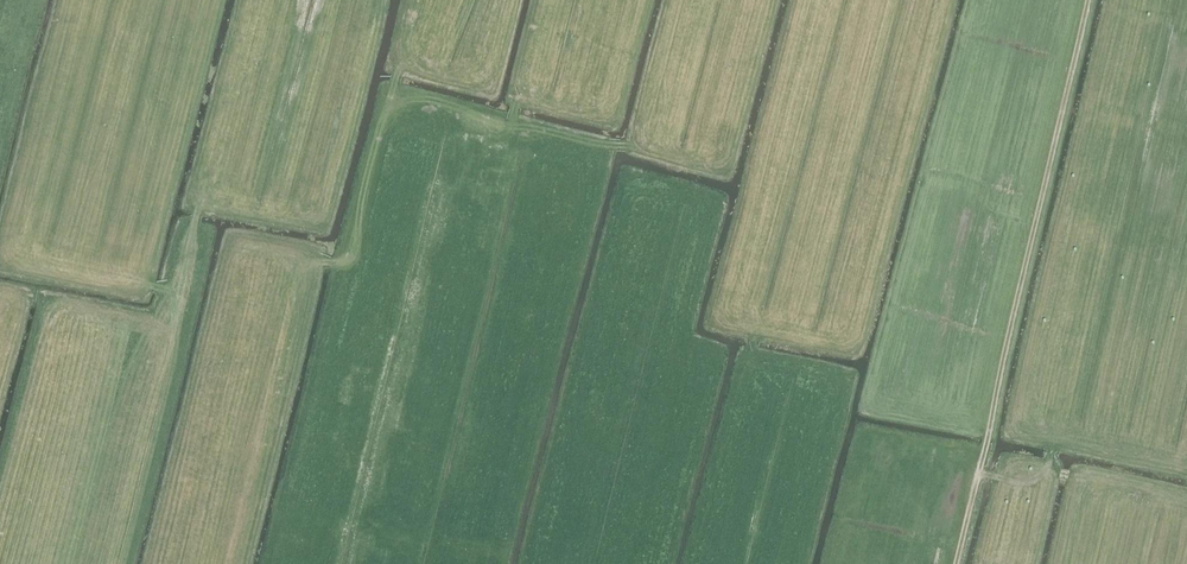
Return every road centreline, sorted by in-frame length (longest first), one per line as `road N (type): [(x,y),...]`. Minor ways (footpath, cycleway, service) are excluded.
road 1 (track): [(1086,0),(957,563)]

